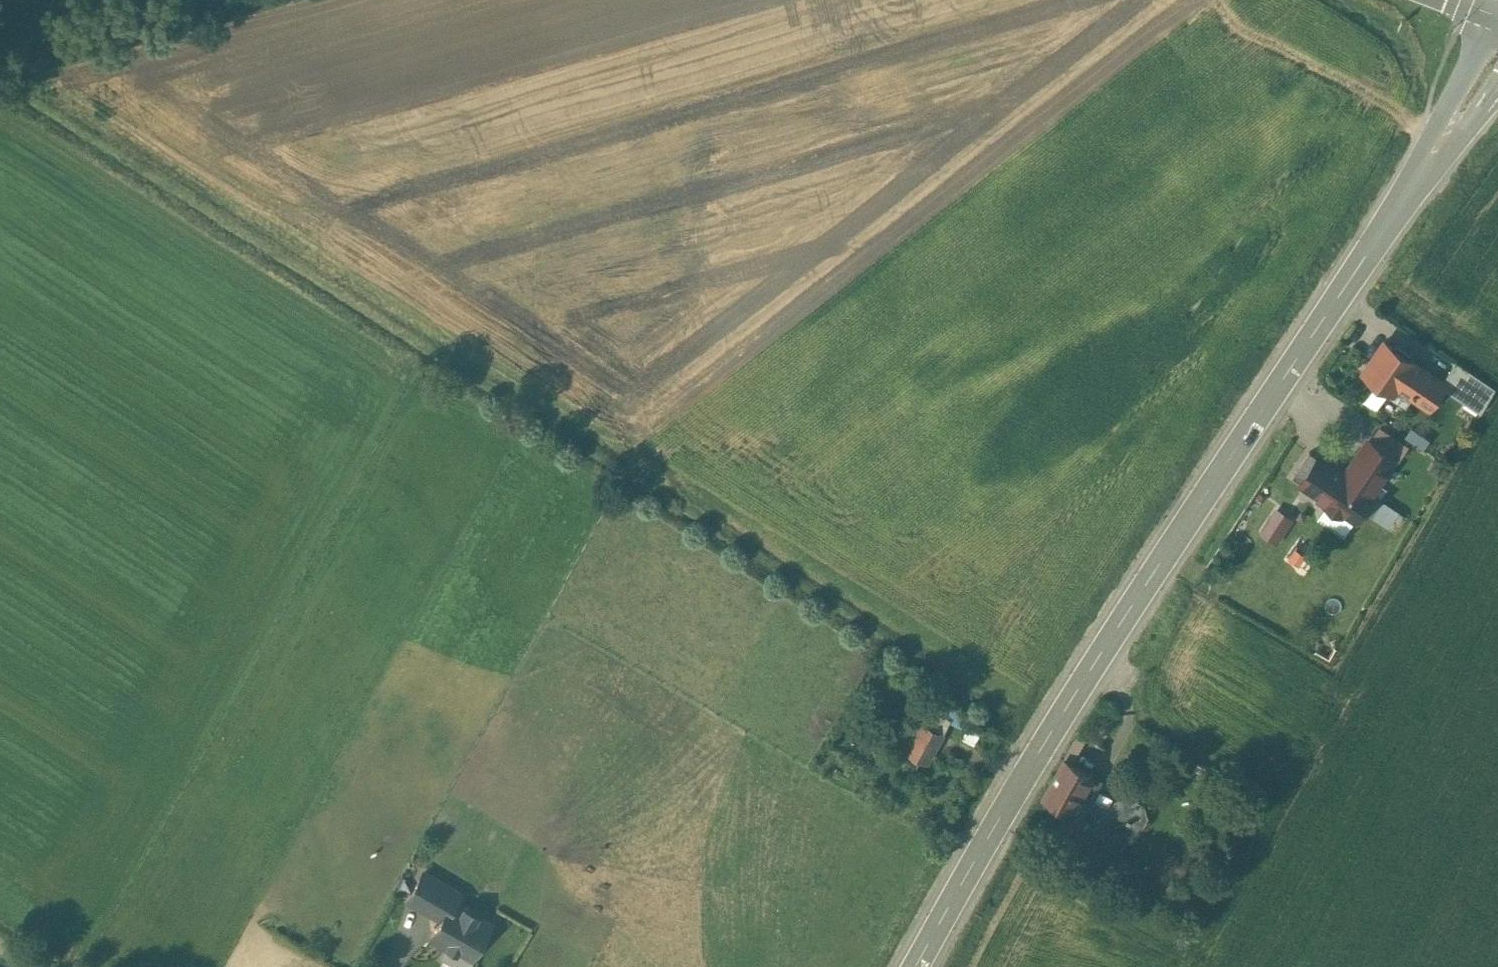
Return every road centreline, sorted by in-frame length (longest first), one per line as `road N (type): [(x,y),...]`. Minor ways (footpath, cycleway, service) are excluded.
road 1 (secondary): [(1497,51),(1078,688),(915,966)]

